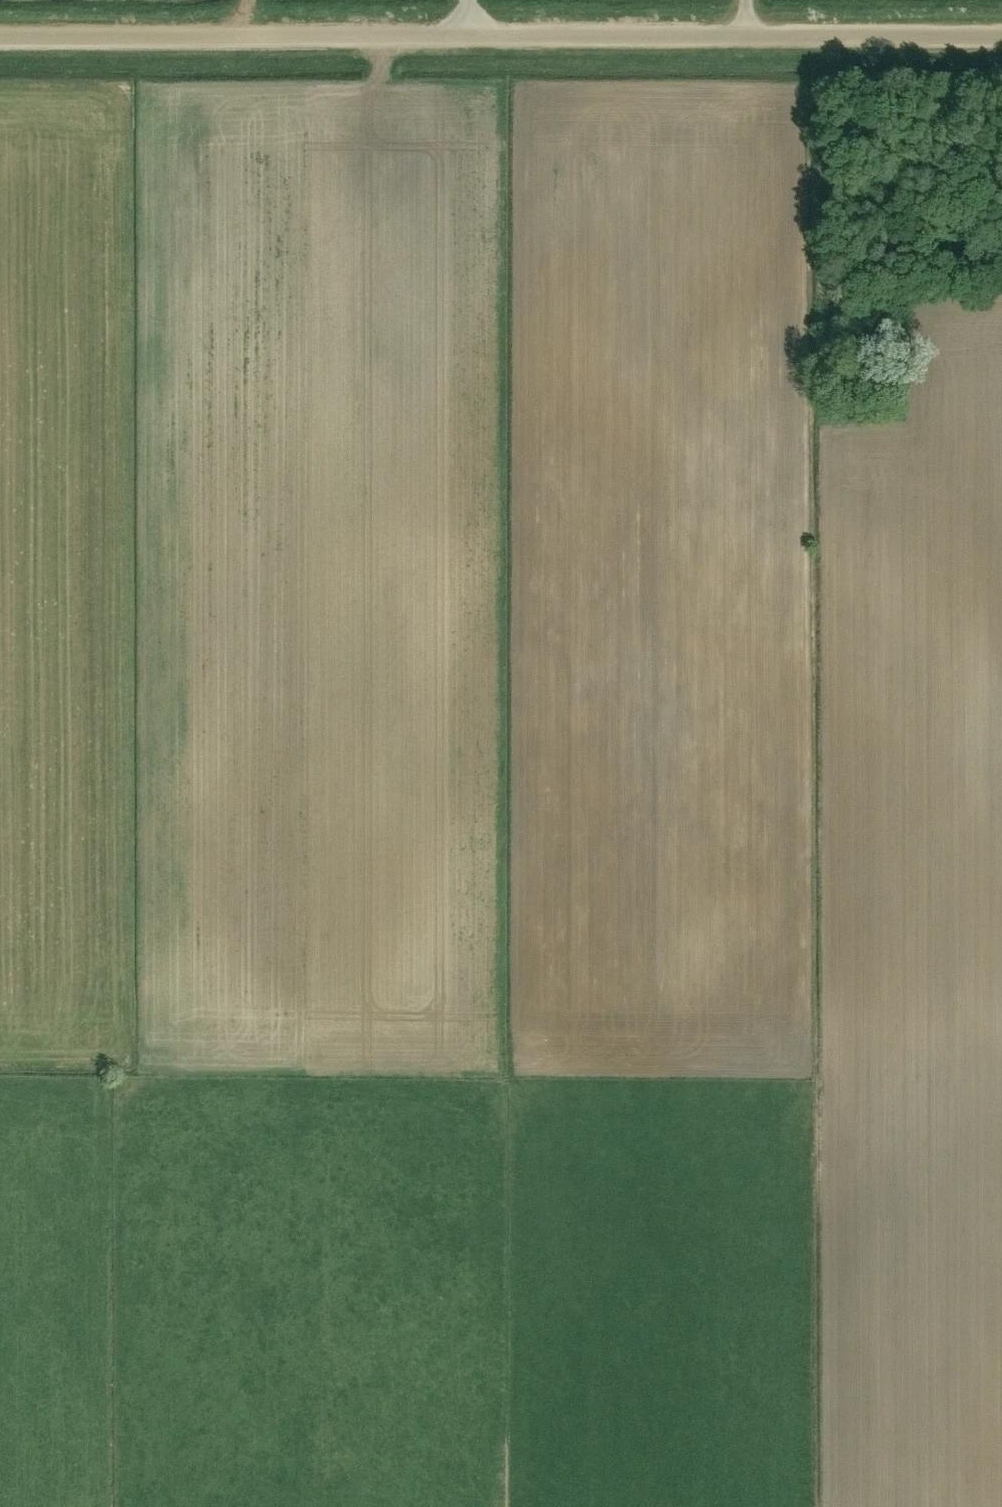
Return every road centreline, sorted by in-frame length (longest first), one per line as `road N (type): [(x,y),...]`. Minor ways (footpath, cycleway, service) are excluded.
road 1 (unclassified): [(1001,40),(0,41)]

